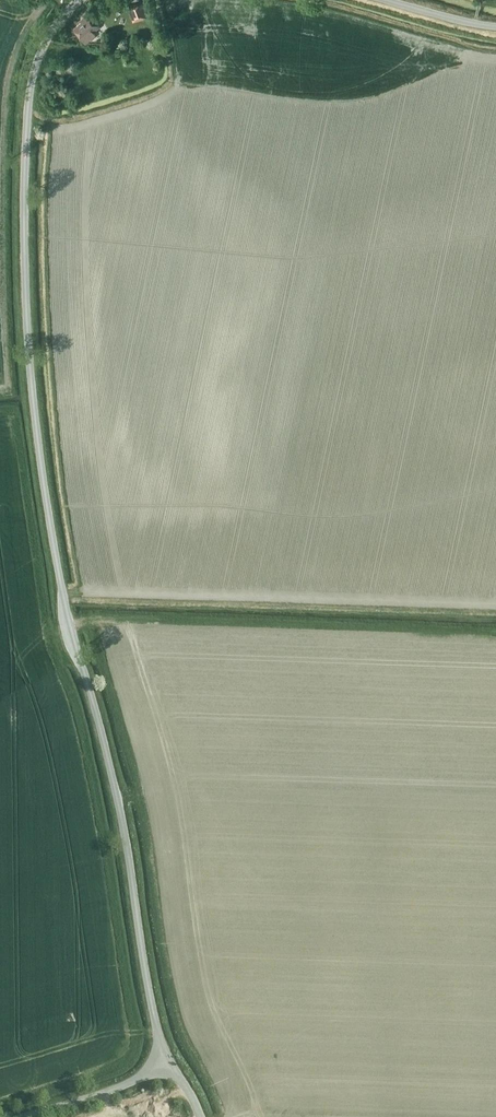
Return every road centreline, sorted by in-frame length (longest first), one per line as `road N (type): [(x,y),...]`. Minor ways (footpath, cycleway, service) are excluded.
road 1 (tertiary): [(170,1065),(144,968),(124,829),(59,576),(29,365),(31,92),(47,37),(81,0)]
road 2 (tertiary): [(30,1116),(170,1065)]

